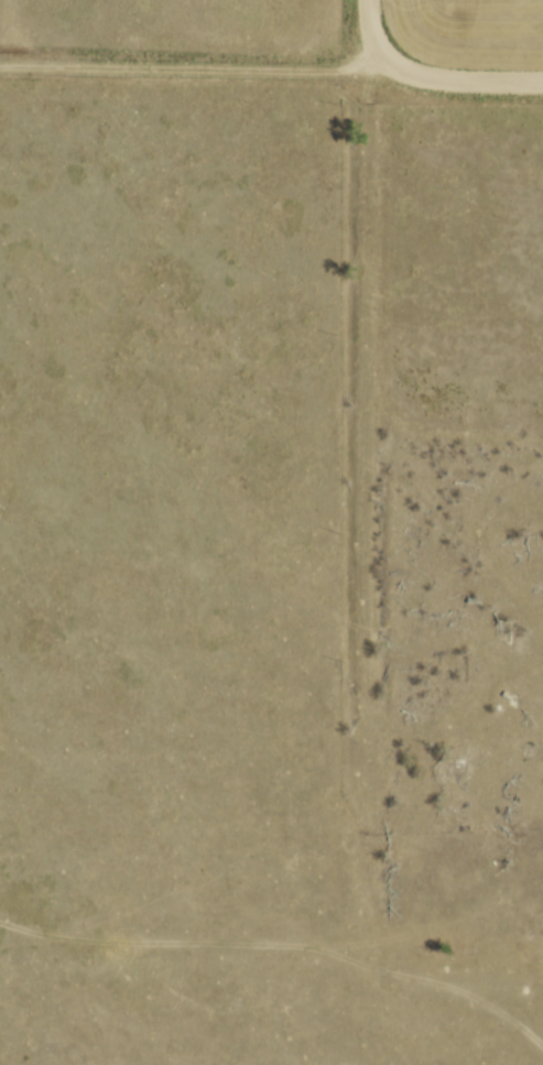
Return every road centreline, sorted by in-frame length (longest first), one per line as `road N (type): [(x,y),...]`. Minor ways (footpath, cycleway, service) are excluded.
road 1 (residential): [(0,63),(316,70),(365,61),(378,48),(417,75),(542,81)]

